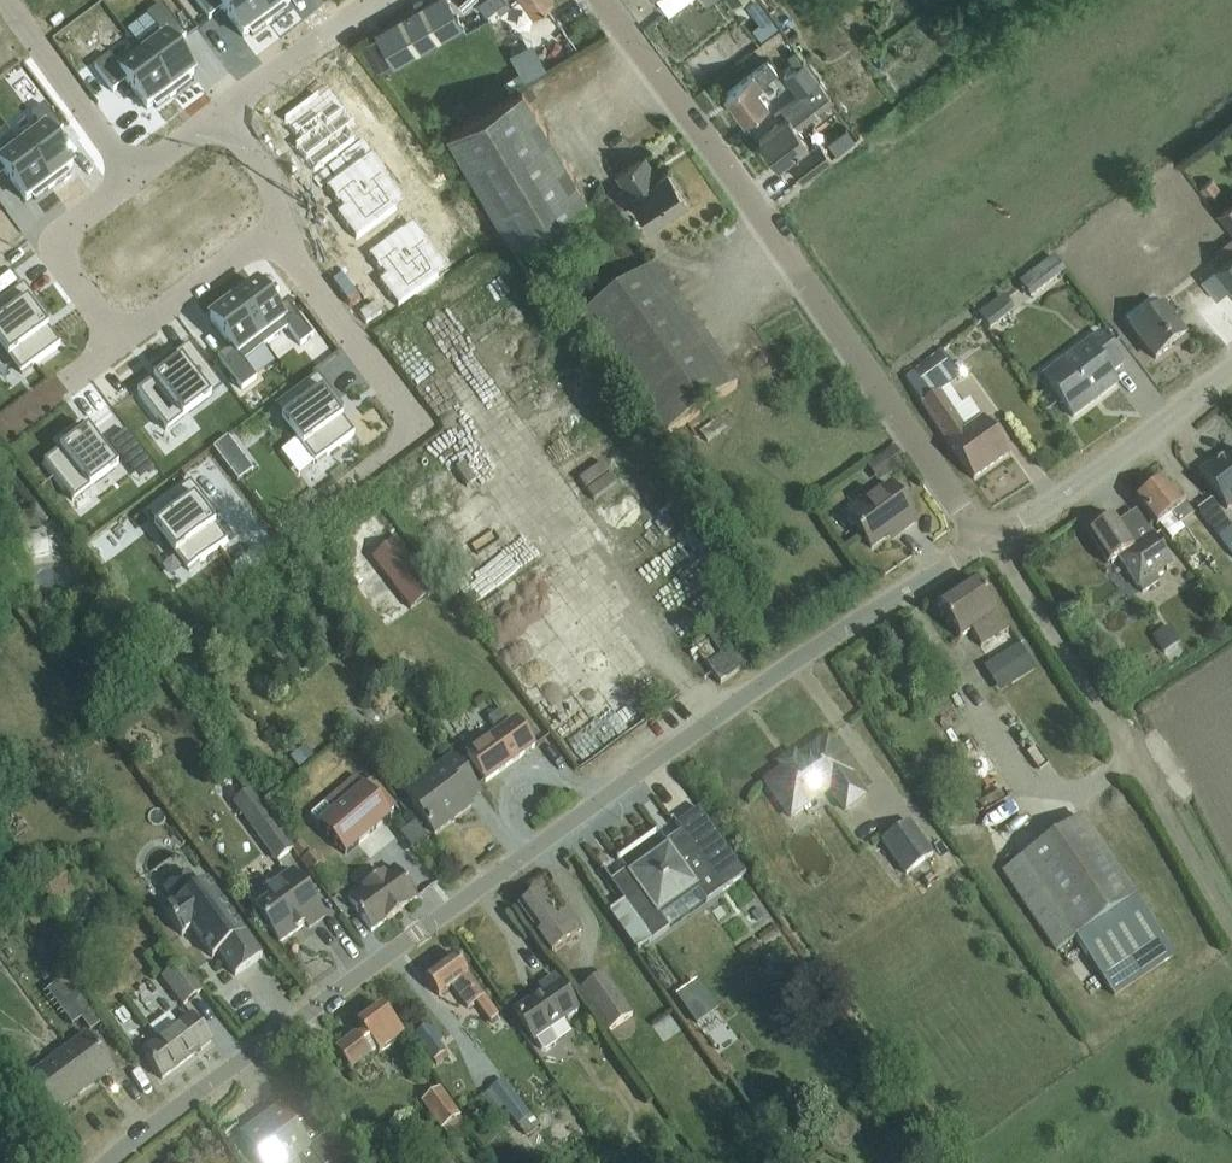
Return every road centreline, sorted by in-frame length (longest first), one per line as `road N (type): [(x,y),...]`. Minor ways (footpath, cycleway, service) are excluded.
road 1 (residential): [(100,1162),(712,718),(985,539)]
road 2 (residential): [(985,539),(599,0)]
road 3 (residential): [(270,235),(404,408),(407,428),(390,454),(261,553)]
road 4 (residential): [(985,539),(1231,367)]
road 5 (residential): [(7,0),(137,180)]
road 6 (residential): [(137,180),(71,228),(62,244),(64,262),(118,344)]
road 7 (residential): [(383,0),(222,117)]
road 8 (residential): [(270,235),(118,344)]
road 9 (residential): [(222,117),(281,192),(285,211),(270,235)]

